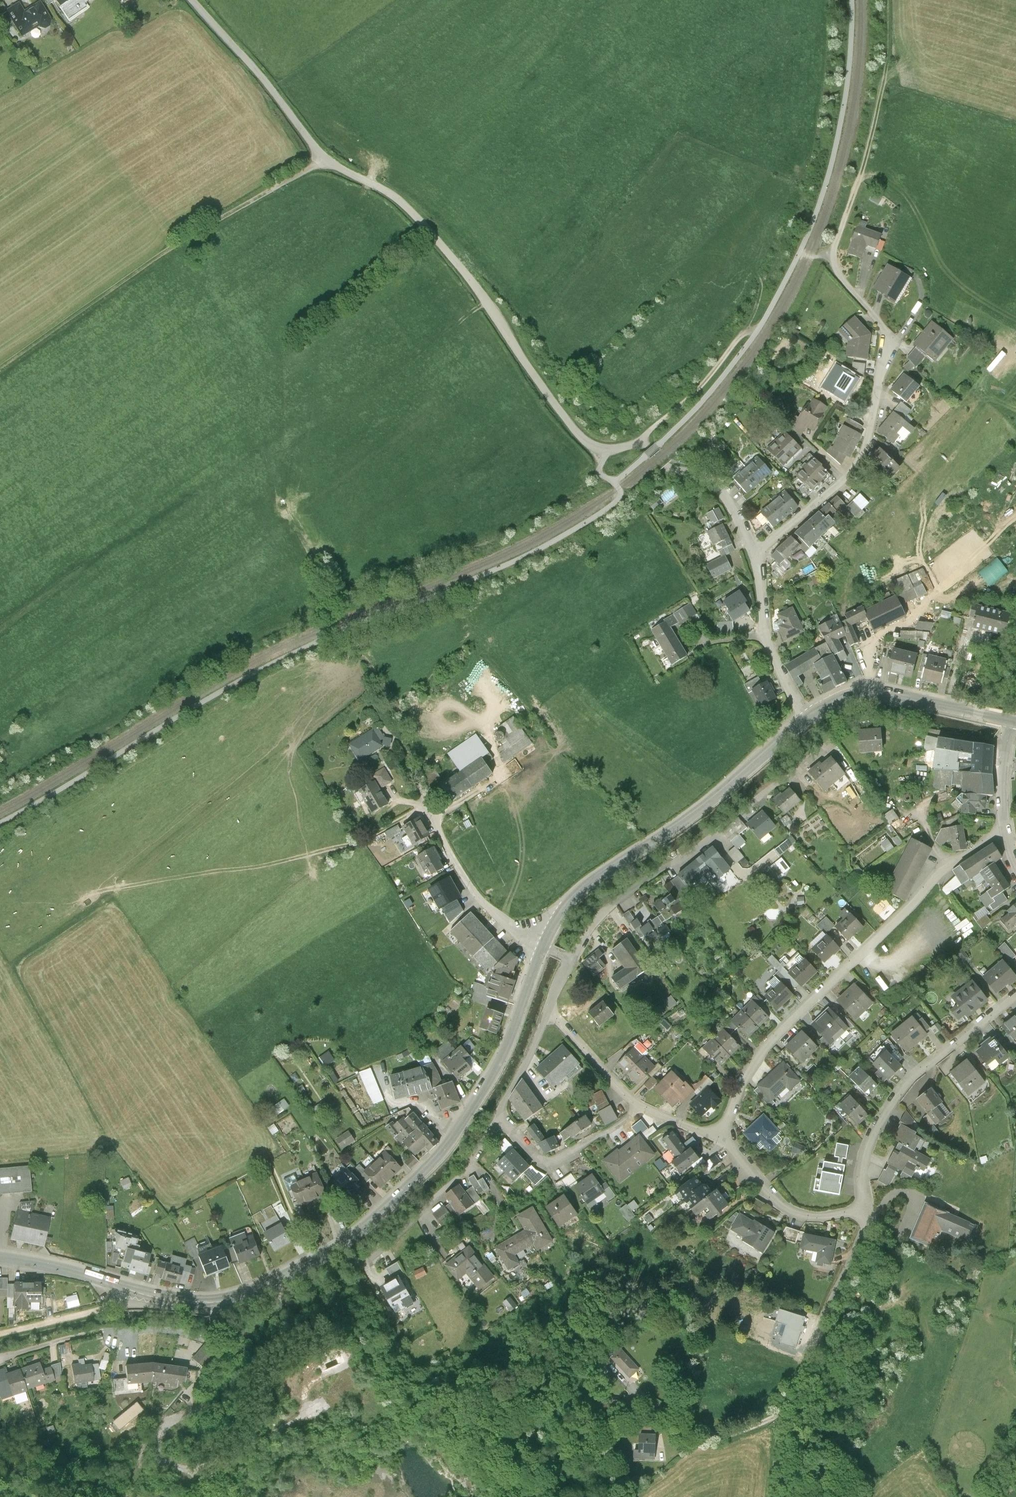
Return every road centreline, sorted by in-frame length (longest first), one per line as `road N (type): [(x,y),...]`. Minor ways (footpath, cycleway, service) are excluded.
road 1 (residential): [(192,0),(336,165),(401,200),(479,290),(584,441),(615,451),(642,441),(667,466),(708,479),(737,512),(755,555)]
road 2 (tertiary): [(0,1258),(213,1303),(320,1257),(371,1226),(450,1142),(507,1048),(544,947)]
road 3 (track): [(434,823),(504,774),(482,720),(390,705),(283,500)]
road 4 (residential): [(727,1136),(759,1060),(953,863),(1005,829)]
road 5 (residential): [(755,555),(860,461),(871,424),(888,327),(837,273),(832,257),(846,218)]
road 6 (track): [(325,153),(0,365)]
road 7 (tertiary): [(544,947),(583,889),(710,804),(805,720)]
road 8 (residential): [(544,947),(482,901),(455,862),(390,705)]
road 9 (residential): [(1015,993),(901,1090),(866,1154),(870,1215)]
road 10 (residential): [(870,1215),(871,1235),(784,1427)]
road 11 (track): [(846,218),(887,66),(887,0)]
road 12 (tertiary): [(805,720),(869,694),(1014,723)]
road 13 (residential): [(678,863),(834,742)]
road 14 (track): [(743,332),(802,185),(802,154)]
road 15 (residential): [(870,1215),(815,1224),(779,1204),(727,1136)]
road 16 (residential): [(500,1116),(541,1164),(604,1135),(641,1107)]
road 17 (residential): [(755,555),(764,635),(805,720)]
road 18 (track): [(642,441),(743,332),(758,331)]
road 19 (residential): [(678,863),(593,920),(570,959)]
road 20 (residential): [(641,1107),(548,1010)]
road 21 (residential): [(500,1116),(474,1159),(419,1212)]

